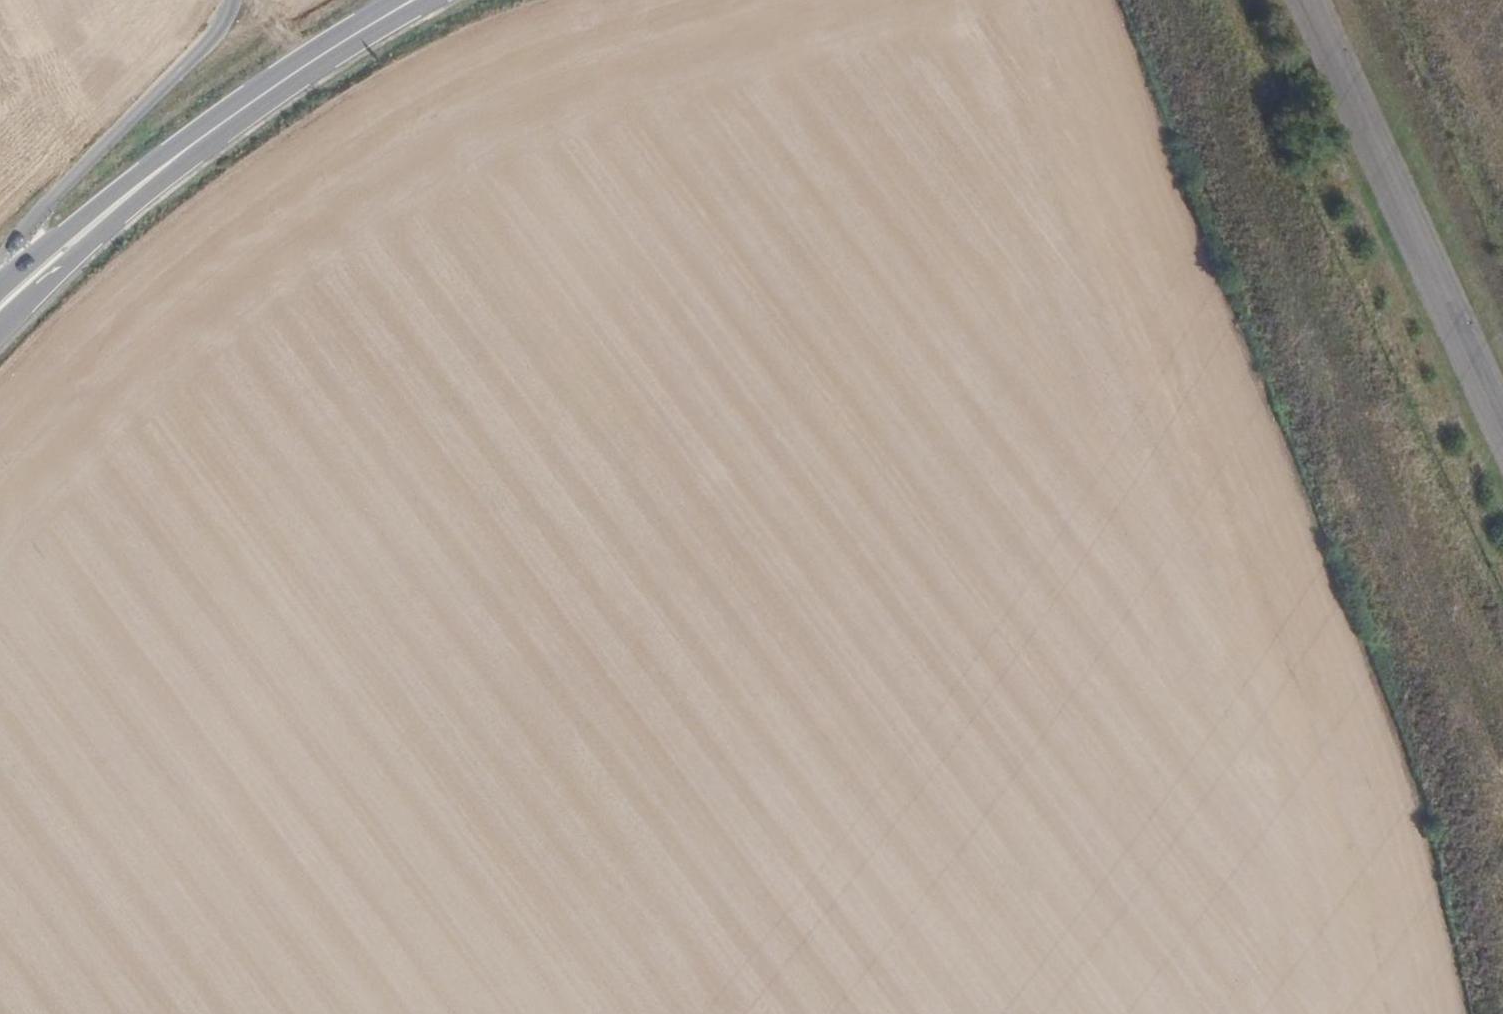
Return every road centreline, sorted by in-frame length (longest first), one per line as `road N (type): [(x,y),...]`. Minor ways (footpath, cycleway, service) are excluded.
road 1 (unclassified): [(232,0),(211,42),(52,194),(0,271)]
road 2 (primary): [(119,198),(294,73),(417,0)]
road 3 (primary): [(0,331),(119,198)]
road 4 (primary): [(119,198),(0,289)]

